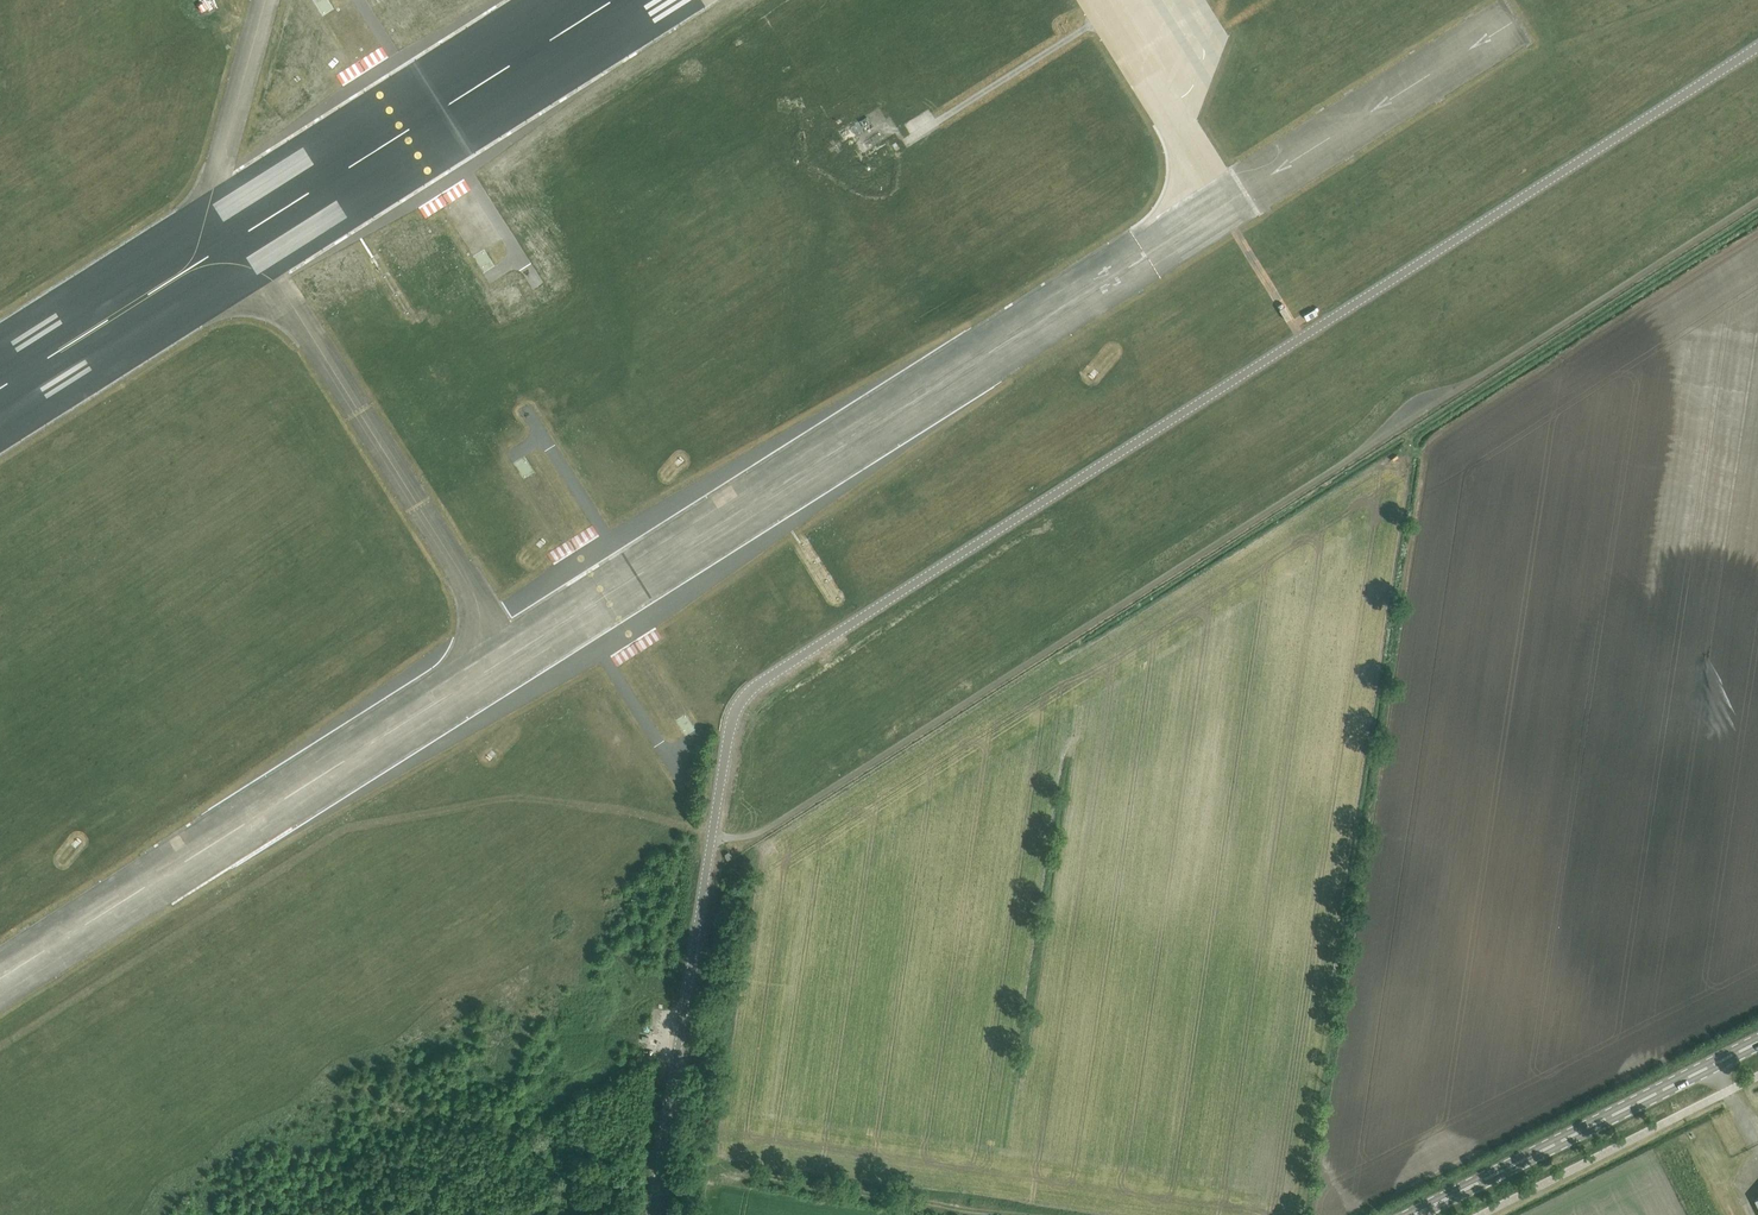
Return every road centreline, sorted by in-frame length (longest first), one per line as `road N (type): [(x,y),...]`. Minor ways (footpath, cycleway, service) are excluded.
road 1 (primary): [(1415,1214),(1757,1042)]
road 2 (track): [(712,1171),(1004,1214)]

